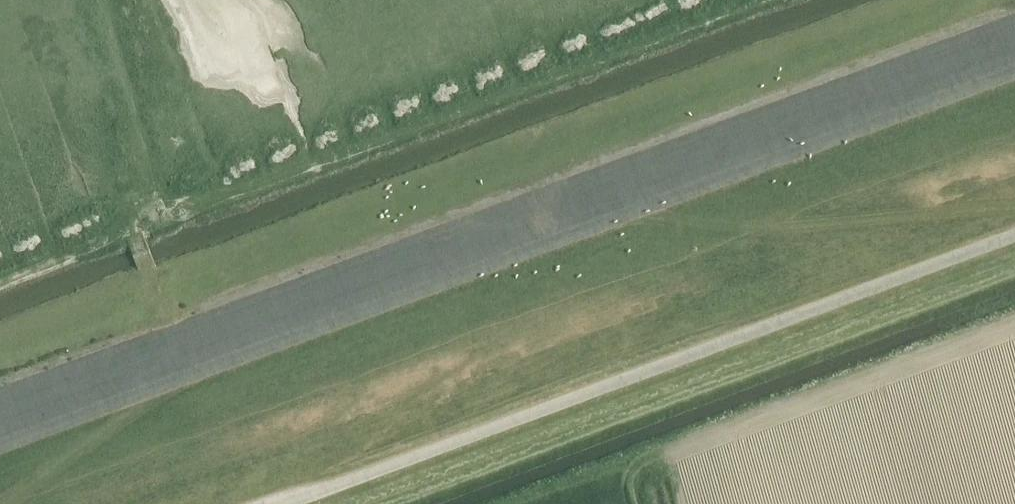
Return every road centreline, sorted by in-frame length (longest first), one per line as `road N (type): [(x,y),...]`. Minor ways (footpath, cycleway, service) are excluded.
road 1 (track): [(0,446),(1014,71)]
road 2 (track): [(649,206),(812,226),(1014,207)]
road 3 (track): [(4,503),(153,389)]

